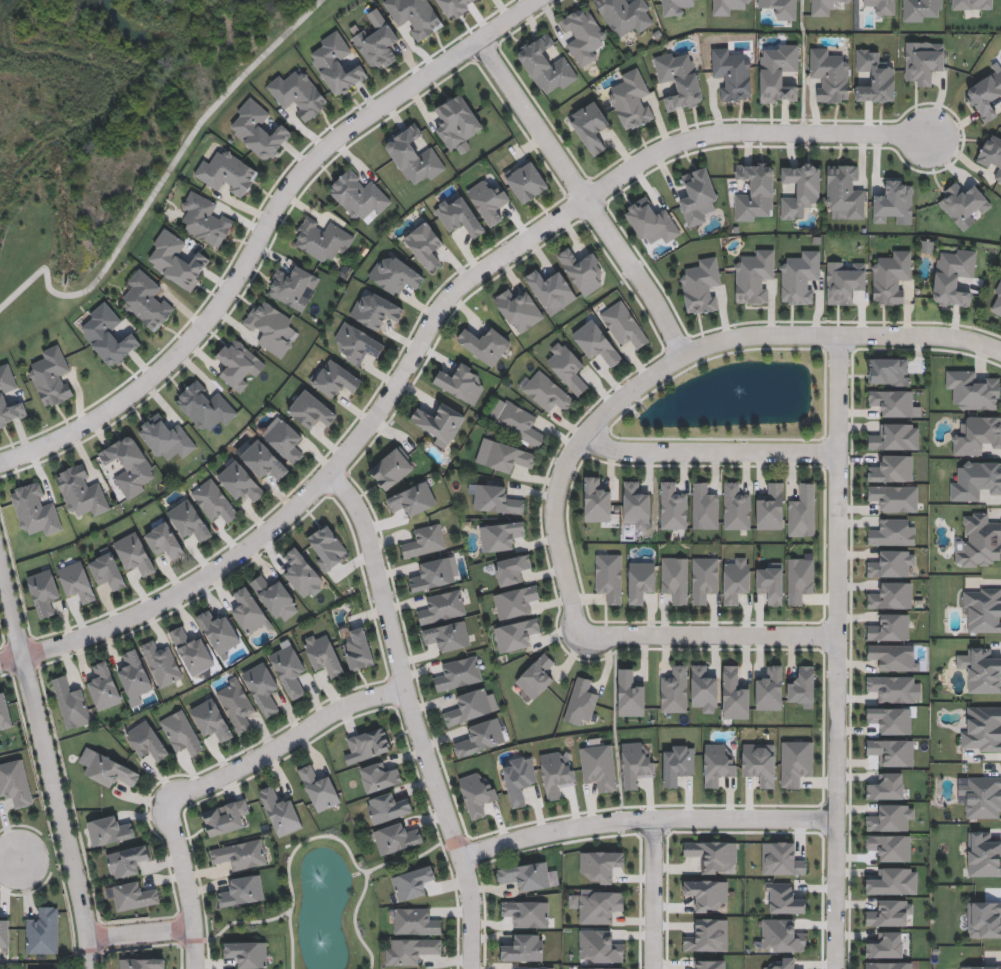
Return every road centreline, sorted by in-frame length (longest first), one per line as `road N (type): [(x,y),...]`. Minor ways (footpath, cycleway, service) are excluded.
road 1 (residential): [(0,662),(121,625),(242,554),(332,474),(387,403),(454,292),(587,199)]
road 2 (residential): [(0,463),(89,425),(166,364),(216,310),(309,163),(537,0)]
road 3 (residential): [(1000,355),(956,339),(781,335),(732,339),(654,374),(585,436),(554,497),(561,563),(583,635)]
road 4 (residential): [(842,337),(834,968)]
road 5 (residential): [(332,474),(366,538),(403,689),(469,889),(472,968)]
road 6 (tertiary): [(0,570),(88,938),(88,968)]
road 7 (residential): [(460,859),(654,818),(835,820)]
road 8 (residential): [(479,42),(684,355)]
road 9 (residential): [(587,199),(676,145),(733,134),(925,137)]
road 10 (residential): [(403,689),(355,700),(169,801)]
road 11 (residential): [(585,436),(614,450),(841,452)]
road 12 (residential): [(583,635),(837,637)]
road 13 (residential): [(169,801),(193,904),(194,968)]
road 14 (residential): [(654,818),(652,968)]

